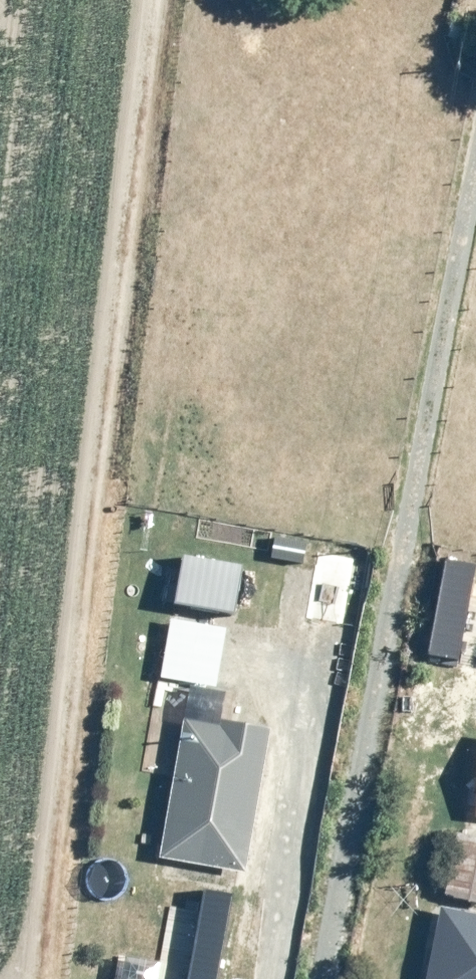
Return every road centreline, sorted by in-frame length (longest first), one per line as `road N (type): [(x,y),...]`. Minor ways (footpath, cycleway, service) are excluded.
road 1 (track): [(40,978),(149,0)]
road 2 (track): [(475,149),(318,978)]

